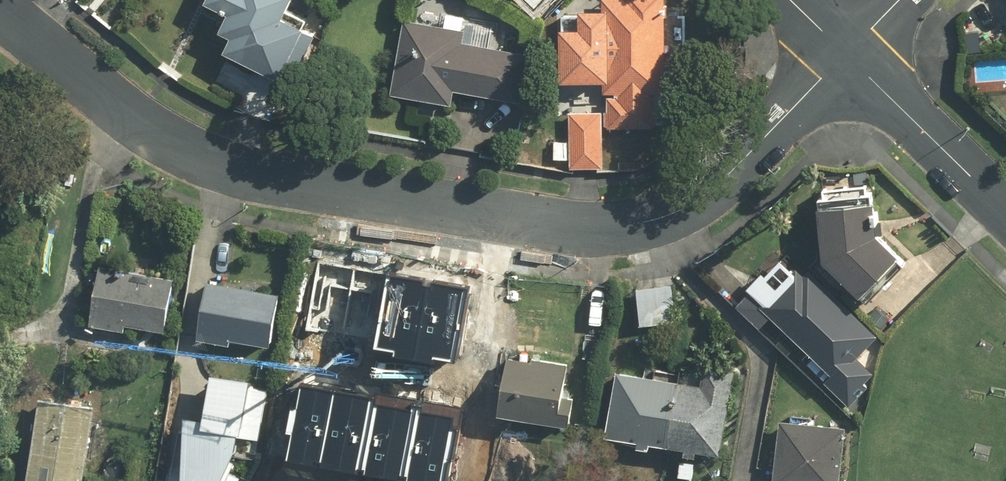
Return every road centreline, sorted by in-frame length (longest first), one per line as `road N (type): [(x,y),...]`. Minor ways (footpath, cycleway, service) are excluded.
road 1 (residential): [(0,6),(134,119),(211,160),(286,181),(610,228),(668,219),(694,204),(848,52)]
road 2 (residential): [(1005,204),(848,52)]

